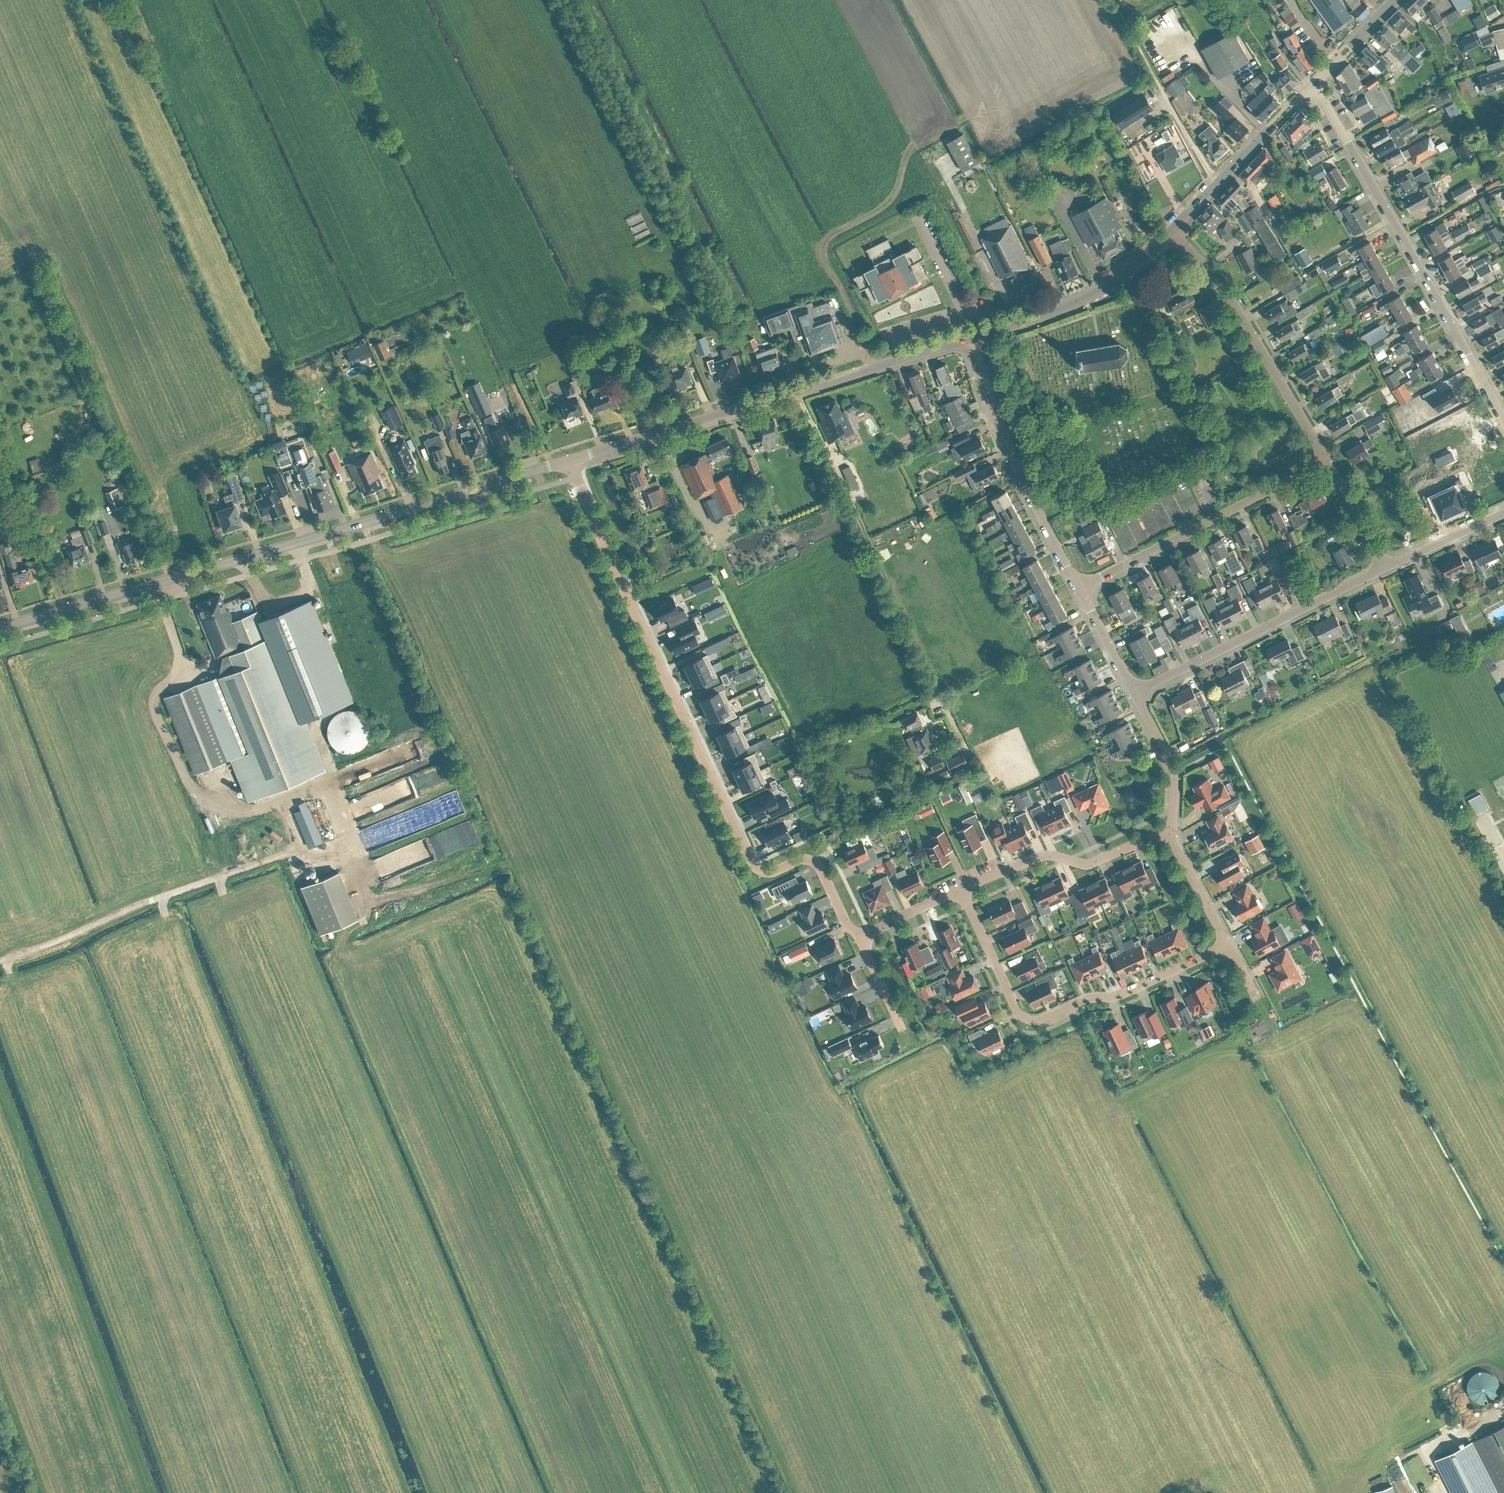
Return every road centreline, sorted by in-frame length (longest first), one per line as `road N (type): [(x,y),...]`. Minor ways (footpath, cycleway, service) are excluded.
road 1 (residential): [(861,937),(815,861),(771,872),(751,862),(570,460)]
road 2 (tertiary): [(0,626),(570,460)]
road 3 (tertiary): [(570,460),(966,340)]
road 4 (residential): [(1503,419),(1314,86)]
road 5 (residential): [(1229,945),(1124,996),(1029,1021),(962,889)]
road 6 (track): [(937,688),(796,390)]
road 7 (residential): [(1328,462),(1218,280),(1173,229)]
road 8 (residential): [(1135,694),(1384,567)]
road 9 (residential): [(1080,587),(1328,462)]
road 10 (residential): [(1080,587),(1012,457),(966,340)]
road 11 (tertiary): [(966,340),(1103,289),(1173,229)]
road 12 (residential): [(962,889),(1042,856),(1096,863),(1172,829)]
road 13 (residential): [(1172,829),(1173,768),(1135,694)]
road 14 (tertiary): [(1216,183),(1314,86)]
road 15 (residential): [(1384,567),(1503,512)]
road 16 (residential): [(1229,945),(1172,829)]
road 17 (residential): [(1135,694),(1080,587)]

